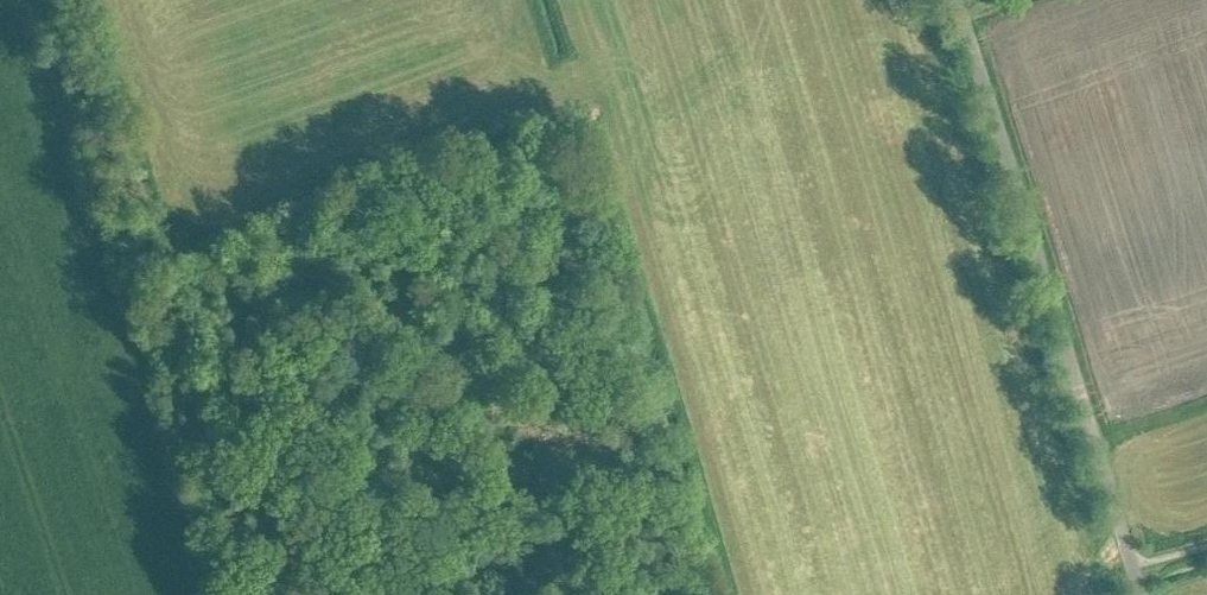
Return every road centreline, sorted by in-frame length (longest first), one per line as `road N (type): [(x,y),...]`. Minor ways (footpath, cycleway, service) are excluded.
road 1 (unclassified): [(1142,594),(959,0)]

